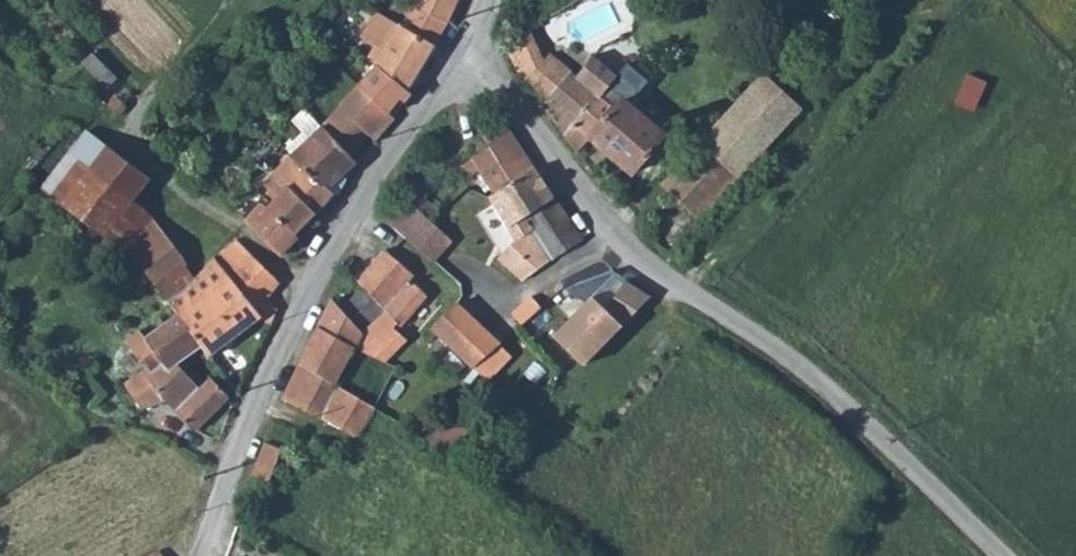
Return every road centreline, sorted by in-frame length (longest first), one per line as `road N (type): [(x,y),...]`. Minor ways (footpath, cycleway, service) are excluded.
road 1 (unclassified): [(467,44),(571,182),(650,269),(802,372),(997,555)]
road 2 (unclassified): [(467,44),(357,209),(243,419),(194,555)]
road 3 (track): [(227,0),(131,132)]

